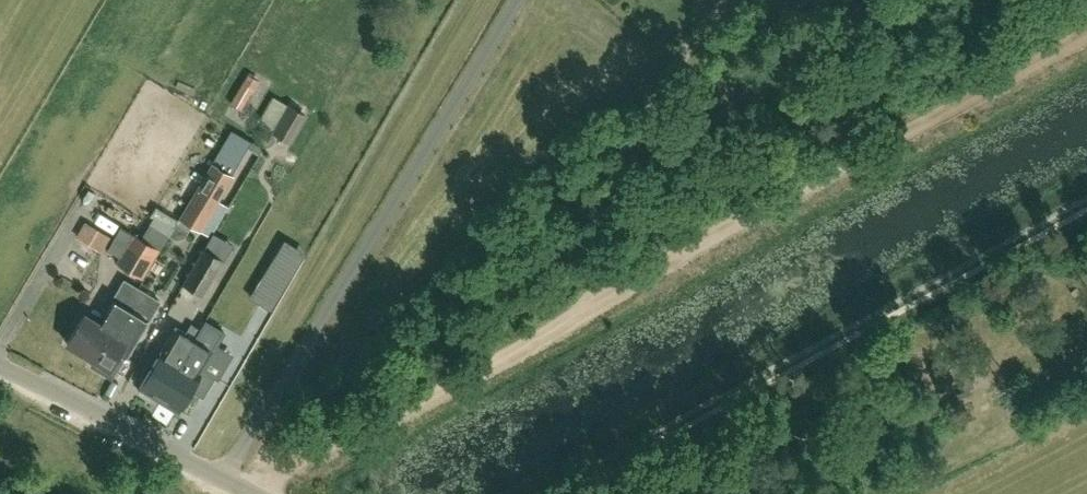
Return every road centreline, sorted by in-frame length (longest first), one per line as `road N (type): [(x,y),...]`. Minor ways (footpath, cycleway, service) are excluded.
road 1 (track): [(1086,35),(236,493)]
road 2 (track): [(1086,216),(574,493)]
road 3 (unclassified): [(248,493),(0,366)]

